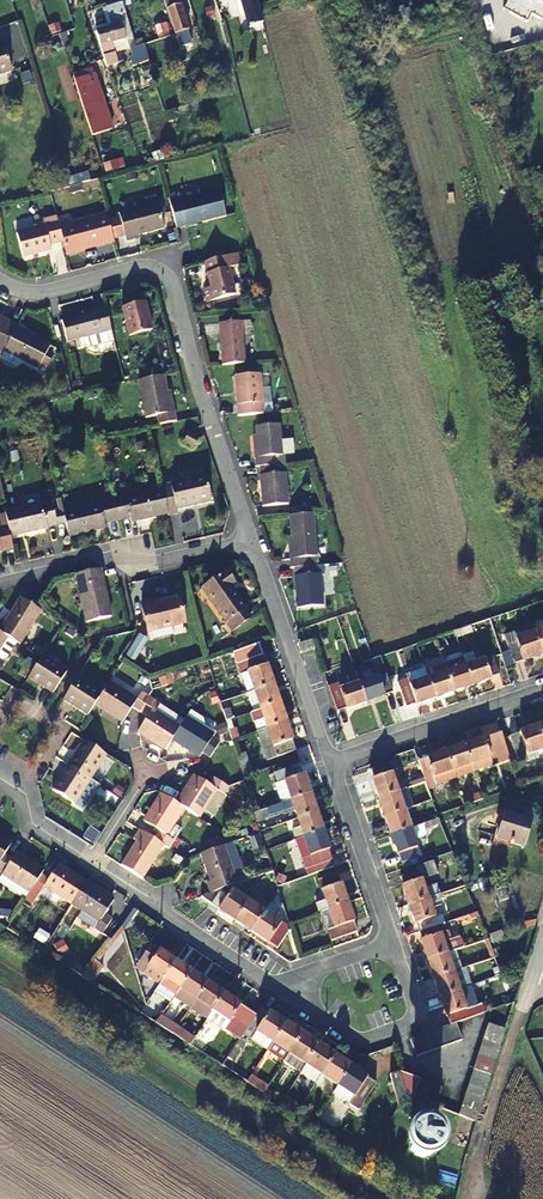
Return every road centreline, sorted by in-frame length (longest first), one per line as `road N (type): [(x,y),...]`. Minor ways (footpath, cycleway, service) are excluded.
road 1 (residential): [(0,278),(28,291),(148,265),(171,280),(256,542)]
road 2 (residential): [(256,542),(142,568),(111,554),(0,579)]
road 3 (residential): [(267,982),(361,1042),(413,1024),(418,1008),(393,939)]
road 4 (residential): [(256,542),(331,762)]
road 5 (residential): [(542,690),(331,762)]
road 6 (residential): [(267,982),(94,864)]
road 7 (residential): [(331,762),(393,939)]
road 8 (residential): [(24,794),(64,723),(14,694),(0,716)]
road 9 (residential): [(527,990),(484,1126)]
road 10 (residential): [(393,939),(267,982)]

